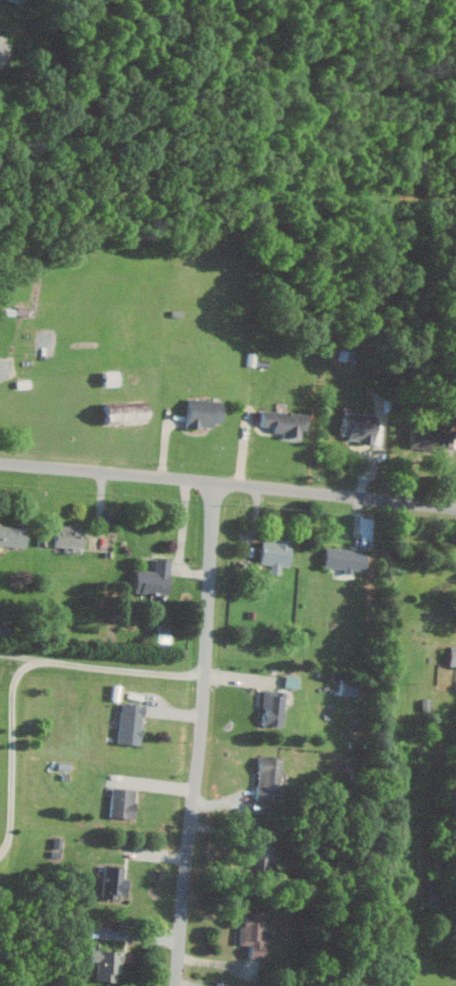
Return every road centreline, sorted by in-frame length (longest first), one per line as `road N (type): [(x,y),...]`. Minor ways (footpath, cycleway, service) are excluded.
road 1 (residential): [(214,481),(204,723),(180,985)]
road 2 (residential): [(0,462),(455,507)]

